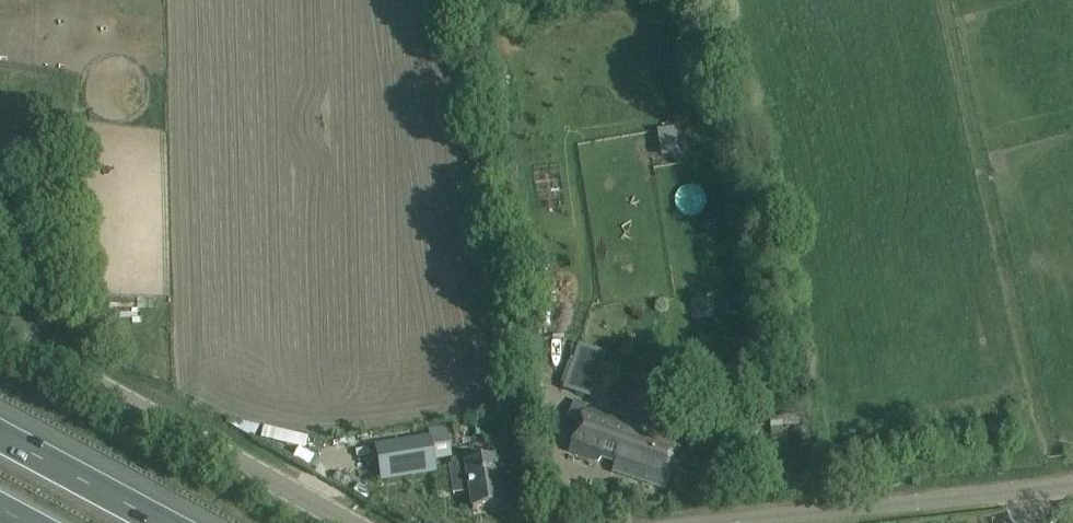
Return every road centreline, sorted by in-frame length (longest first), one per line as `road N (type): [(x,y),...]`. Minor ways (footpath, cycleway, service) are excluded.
road 1 (unclassified): [(346,522),(0,334)]
road 2 (unclassified): [(761,522),(1072,488)]
road 3 (motorway): [(160,522),(0,437)]

